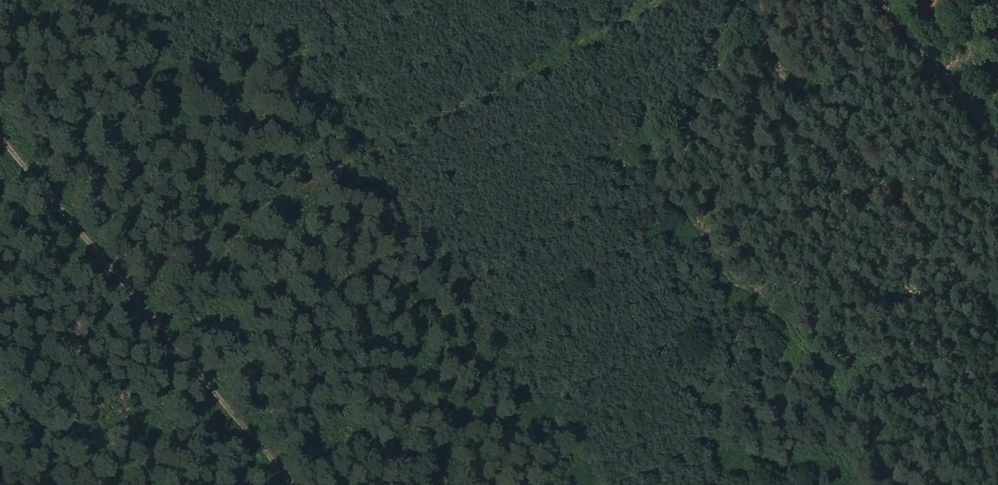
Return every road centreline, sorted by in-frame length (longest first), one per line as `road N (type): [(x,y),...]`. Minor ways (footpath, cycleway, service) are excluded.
road 1 (track): [(291,484),(0,139)]
road 2 (track): [(997,131),(885,0)]

